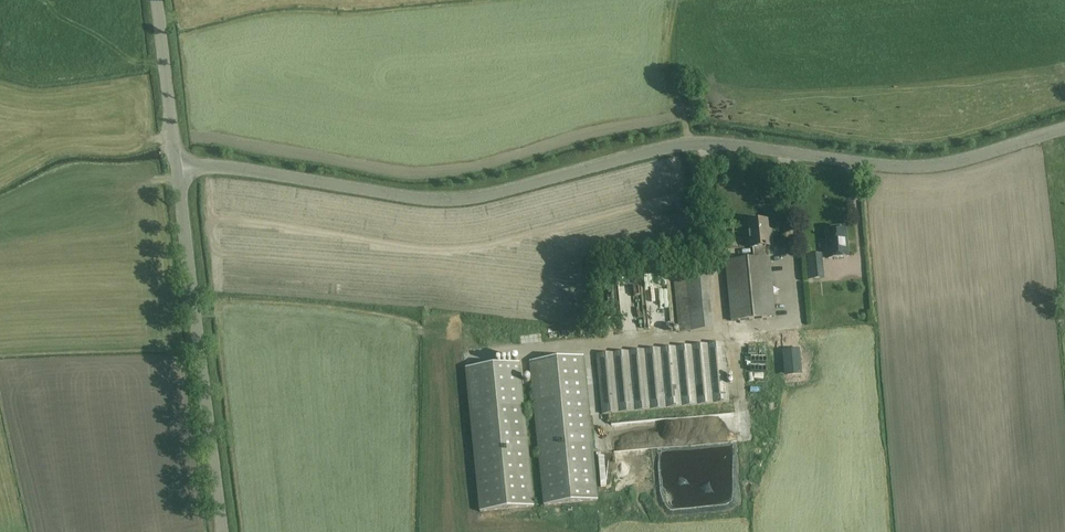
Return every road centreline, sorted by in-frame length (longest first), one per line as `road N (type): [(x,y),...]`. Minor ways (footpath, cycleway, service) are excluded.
road 1 (unclassified): [(179,170),(276,170),(406,191),(478,194),(684,141),(744,138),(872,162),(929,162),(1064,126)]
road 2 (unclassified): [(222,531),(179,170)]
road 3 (unclassified): [(179,170),(157,0)]

